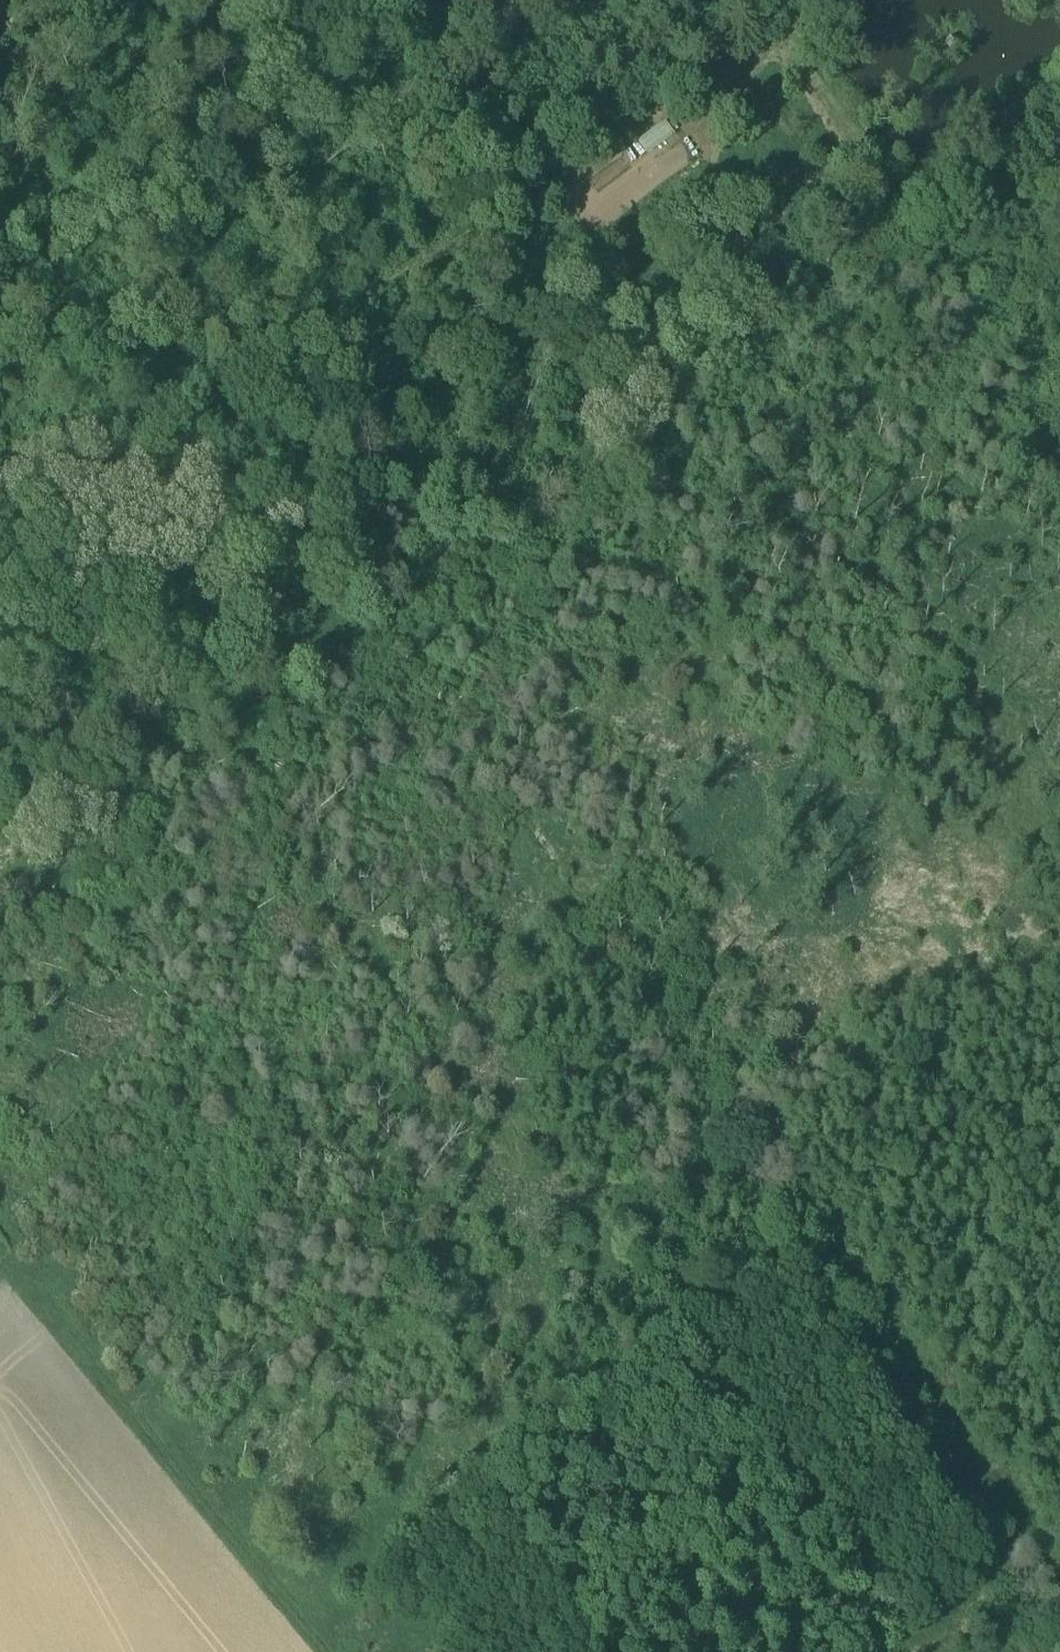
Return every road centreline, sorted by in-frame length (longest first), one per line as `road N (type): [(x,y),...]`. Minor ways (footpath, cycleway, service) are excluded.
road 1 (track): [(0,550),(824,0)]
road 2 (track): [(327,1651),(23,1284),(0,1281)]

